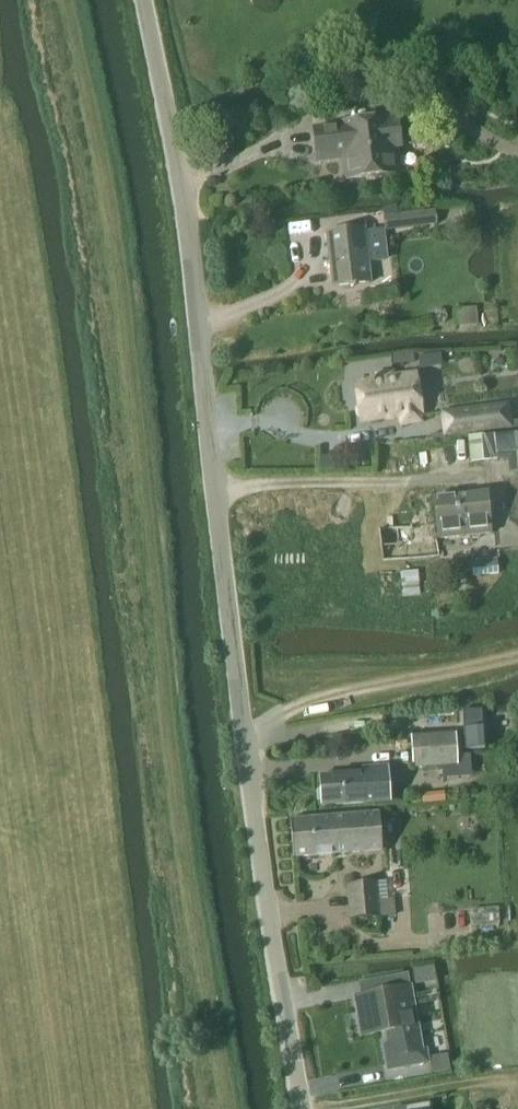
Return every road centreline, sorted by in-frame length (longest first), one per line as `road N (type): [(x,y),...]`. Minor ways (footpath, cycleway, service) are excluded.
road 1 (tertiary): [(299,1108),(244,759),(179,195),(142,0)]

